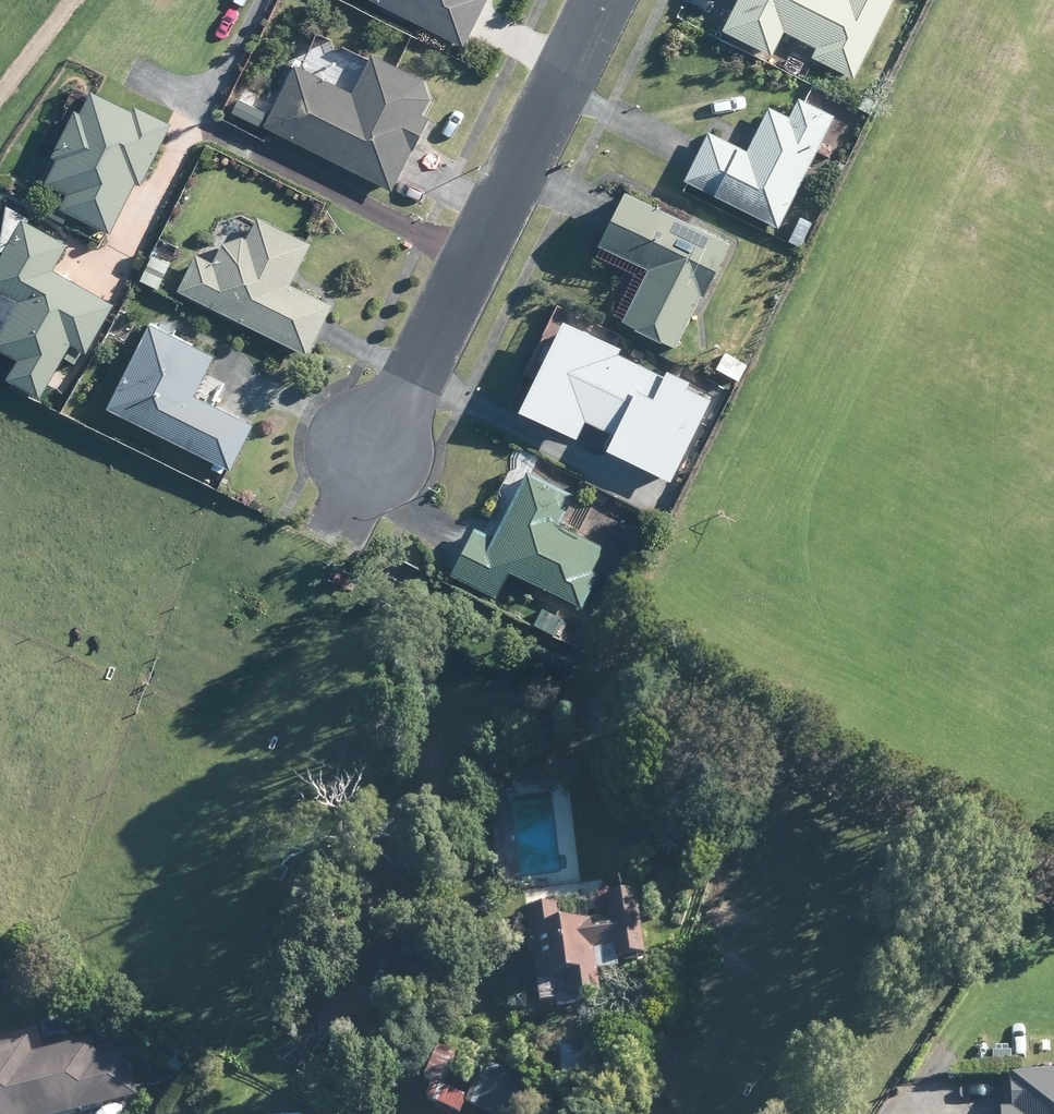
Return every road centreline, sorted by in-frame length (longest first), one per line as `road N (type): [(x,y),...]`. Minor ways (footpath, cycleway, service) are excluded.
road 1 (residential): [(373,452),(605,0)]

